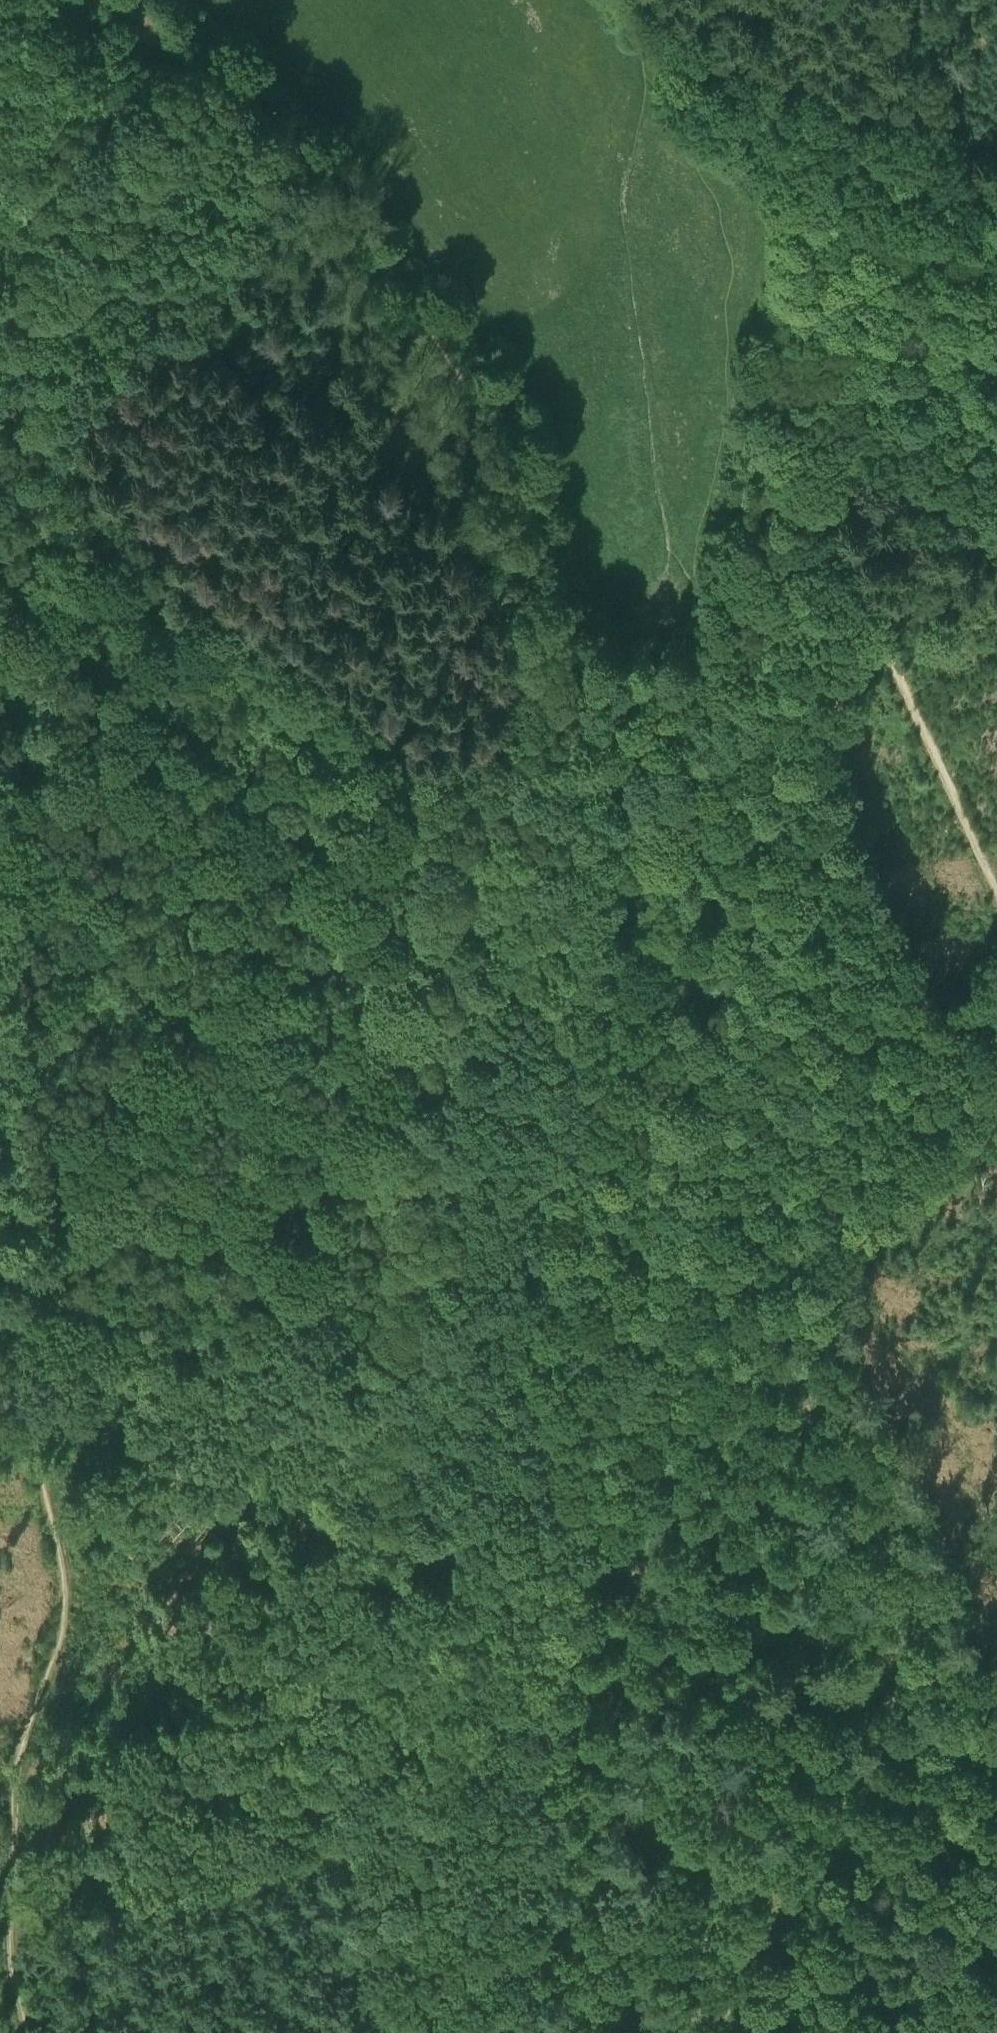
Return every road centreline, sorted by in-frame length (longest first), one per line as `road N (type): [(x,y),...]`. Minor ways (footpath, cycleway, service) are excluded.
road 1 (track): [(0,273),(99,148),(157,91),(196,74),(241,83),(323,180),(472,393),(513,484),(578,717)]
road 2 (track): [(28,2032),(12,1961),(15,1795),(22,1746),(63,1631),(62,1588),(56,1534),(0,1311)]
road 3 (track): [(648,0),(701,106),(787,197),(791,284),(861,355),(833,448),(829,510),(872,629)]
road 4 (track): [(602,1536),(666,1422),(755,1338),(996,1140)]
road 5 (track): [(872,629),(804,789),(777,823),(742,833),(624,816)]
road 6 (track): [(718,2032),(807,1891),(831,1868),(863,1852),(996,1825)]
road 7 (track): [(996,879),(910,686),(872,629)]

